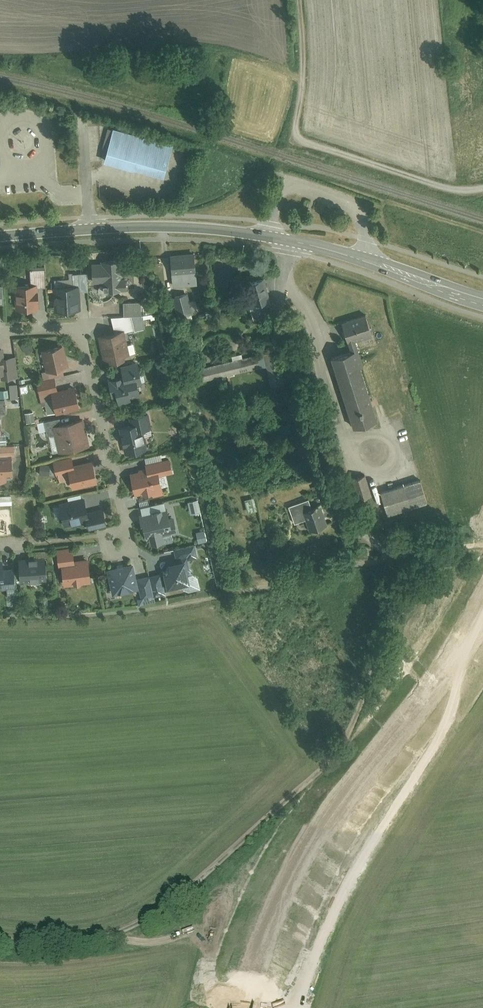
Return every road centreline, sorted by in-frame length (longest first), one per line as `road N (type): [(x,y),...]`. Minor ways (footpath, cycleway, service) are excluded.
road 1 (track): [(0,939),(41,943),(127,932),(213,870),(306,784),(356,721),(401,581),(387,553)]
road 2 (unclassified): [(482,610),(315,830),(271,915),(242,1007)]
road 3 (residential): [(0,330),(68,325),(83,333),(123,520),(118,541)]
road 4 (secondary): [(290,241),(154,228),(0,237)]
road 5 (track): [(298,139),(455,192),(482,190)]
road 6 (secondary): [(433,286),(290,241)]
road 7 (track): [(298,139),(299,0)]

